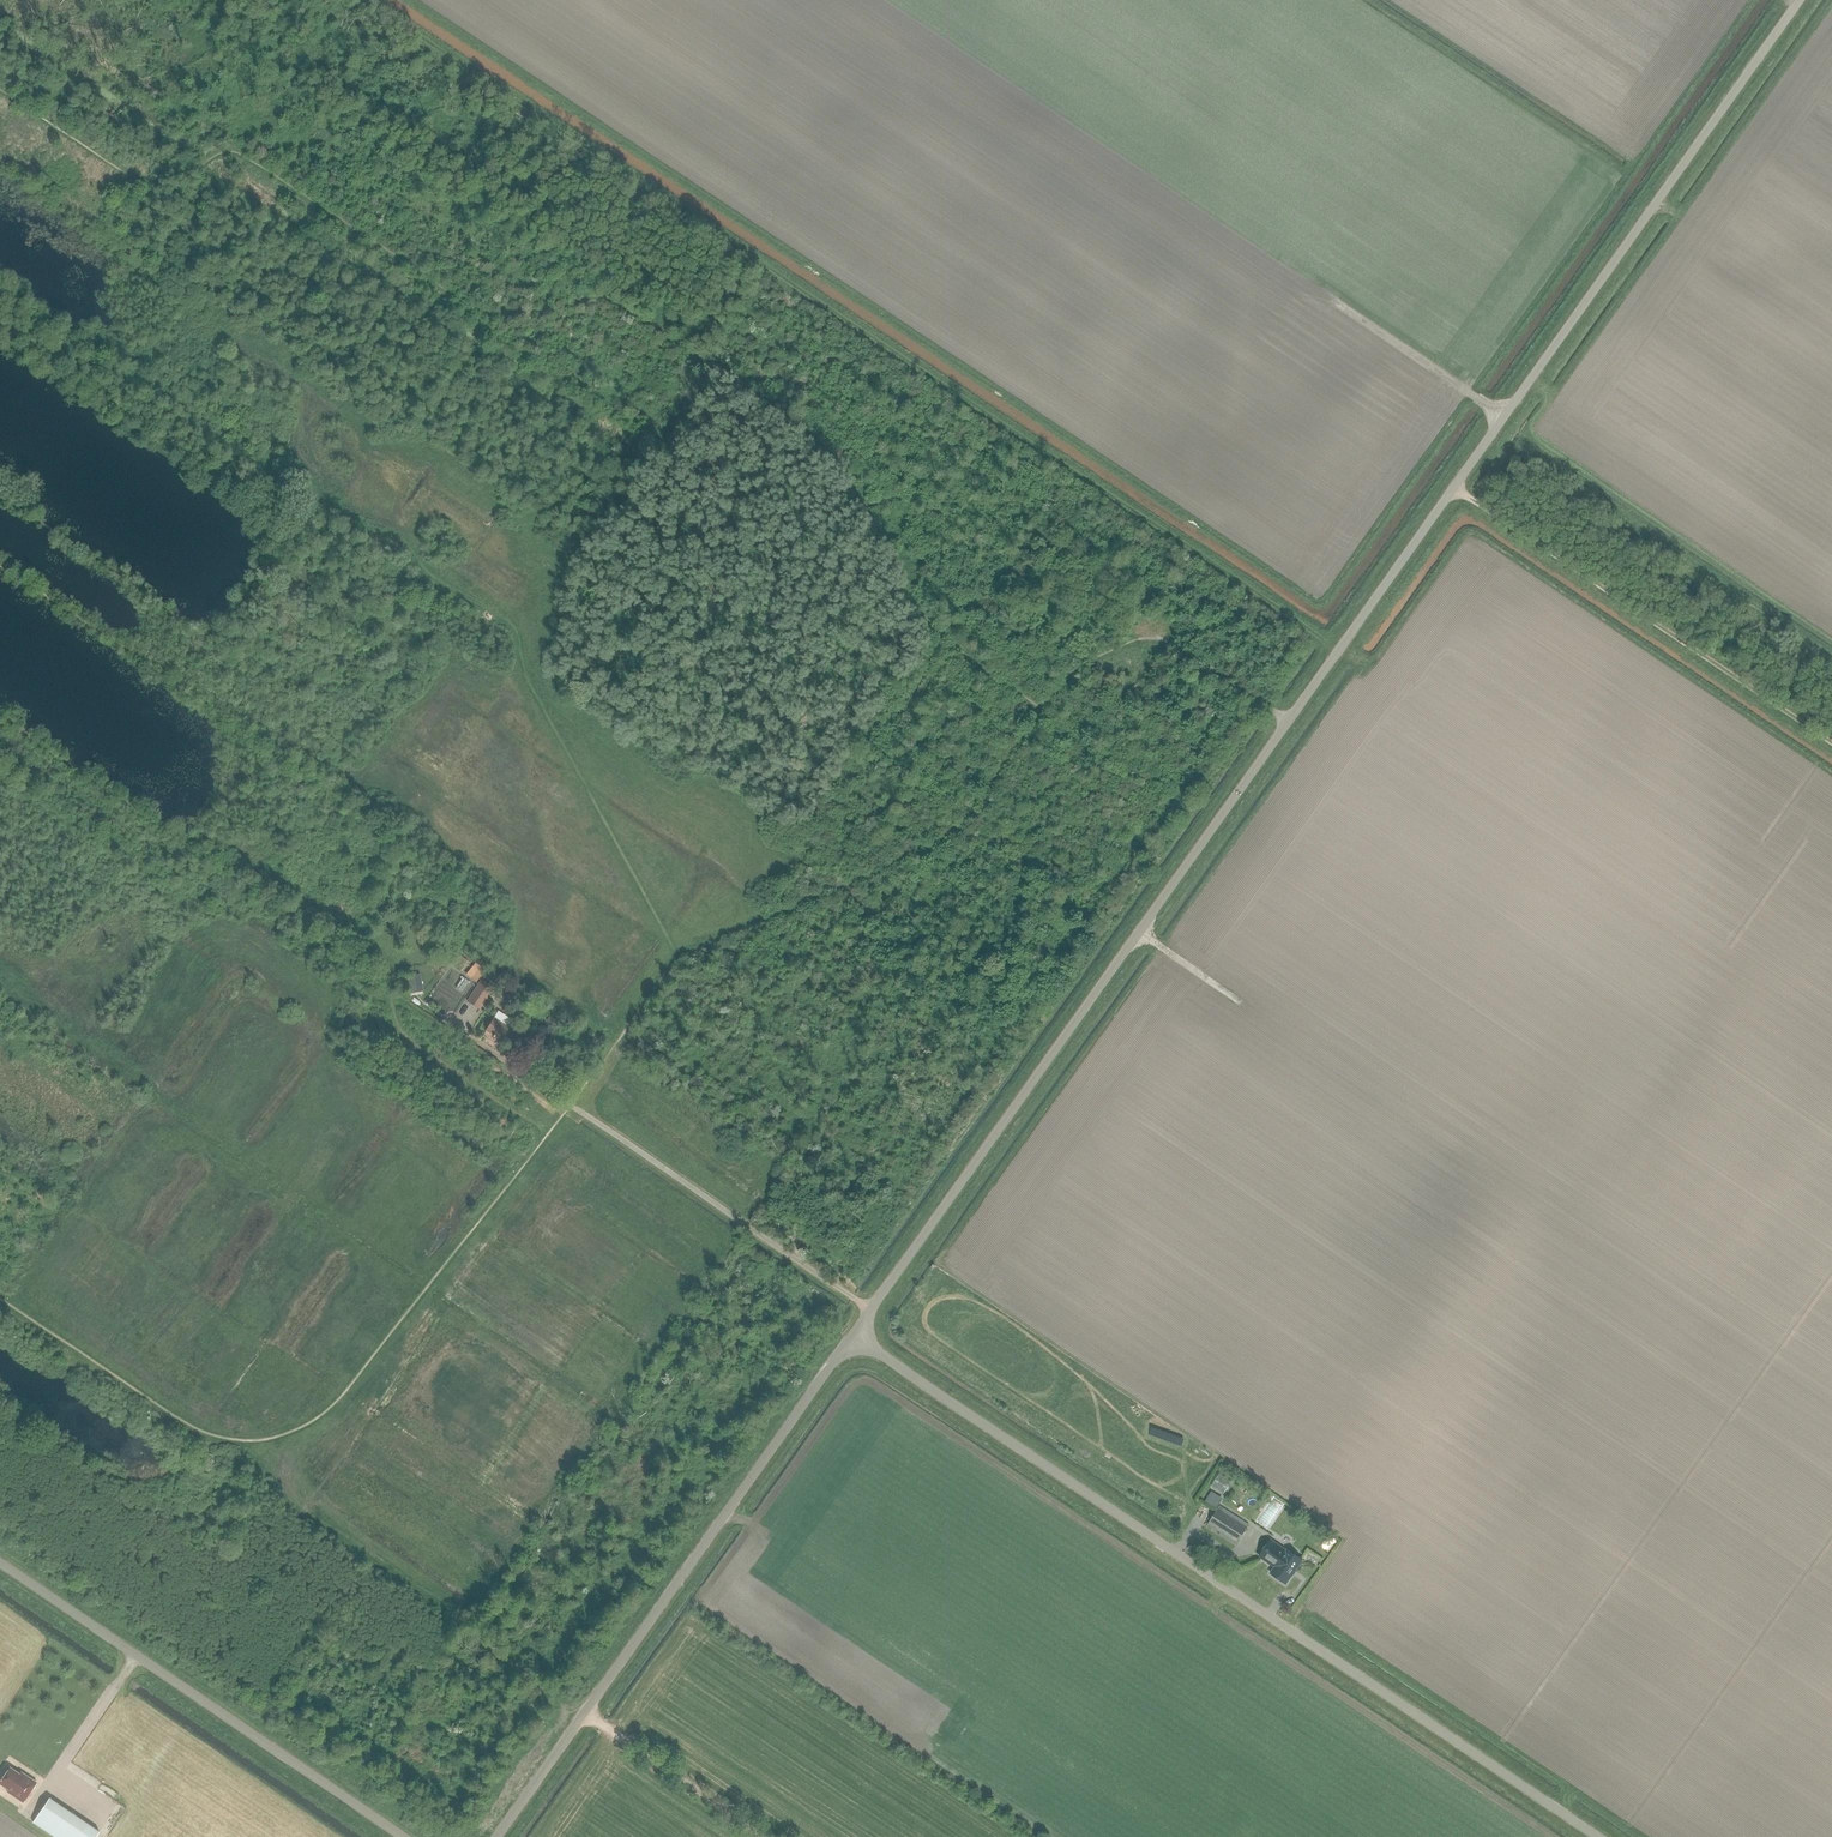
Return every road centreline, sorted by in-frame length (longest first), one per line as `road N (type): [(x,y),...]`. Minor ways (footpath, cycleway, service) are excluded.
road 1 (unclassified): [(853,1335),(1800,0)]
road 2 (unclassified): [(1600,1836),(853,1335)]
road 3 (unclassified): [(495,1836),(853,1335)]
road 4 (unclassified): [(398,1836),(0,1565)]
road 5 (track): [(1455,484),(1831,742)]
road 6 (track): [(1287,722),(1142,626)]

